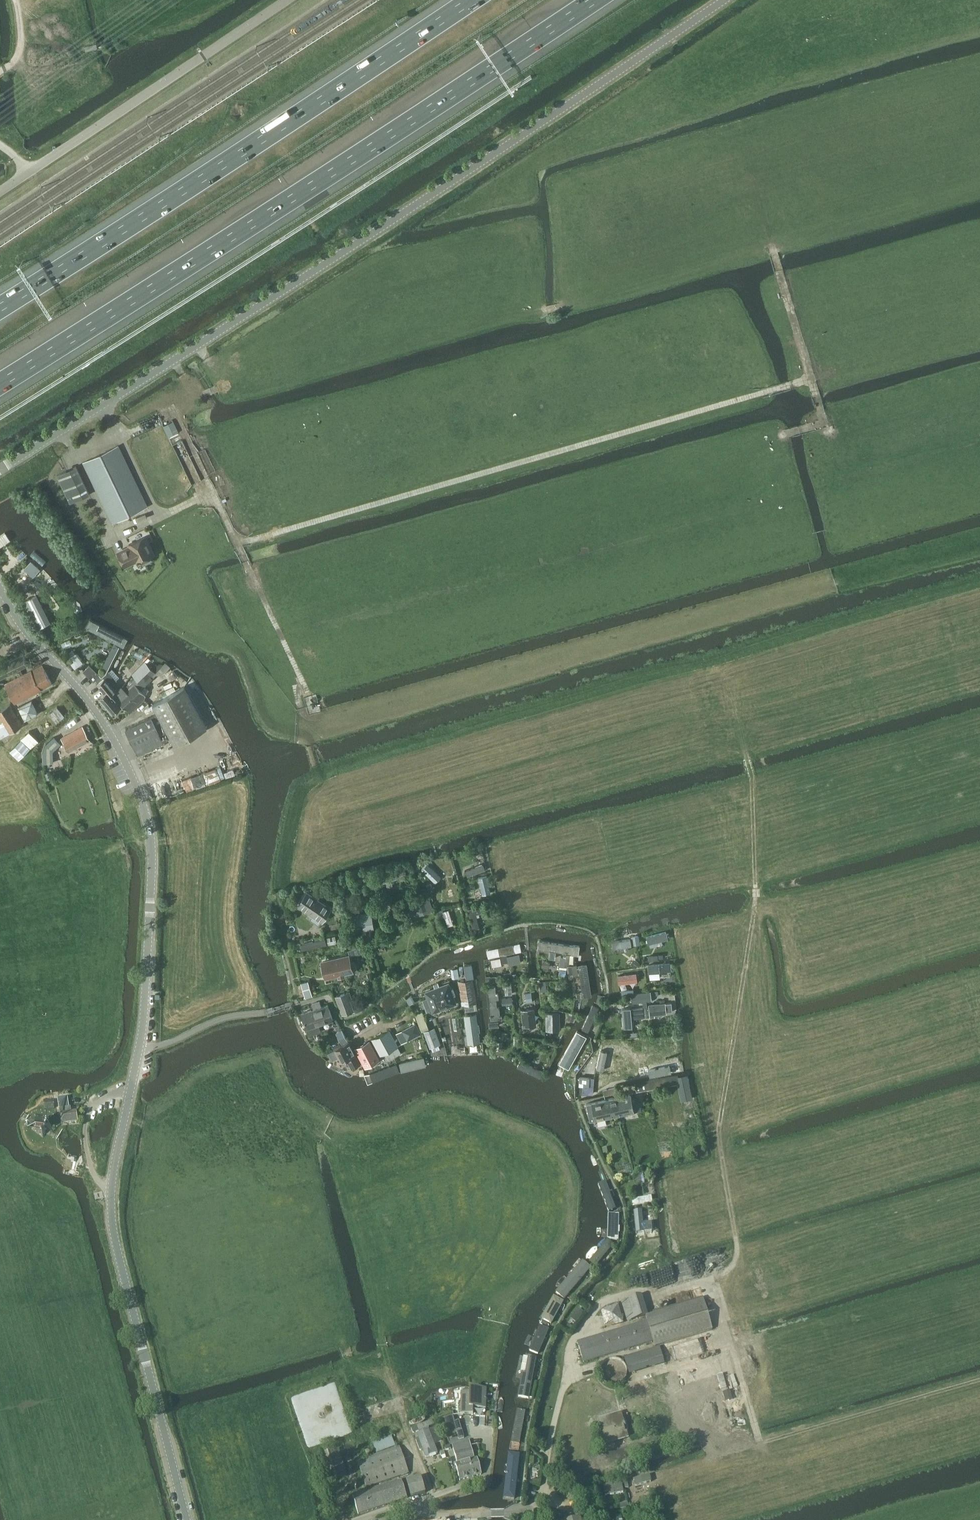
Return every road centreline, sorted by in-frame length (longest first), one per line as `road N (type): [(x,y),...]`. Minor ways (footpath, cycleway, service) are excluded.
road 1 (tertiary): [(0,589),(110,733),(149,824),(142,1047),(111,1203),(187,1519)]
road 2 (tertiary): [(0,469),(725,0)]
road 3 (track): [(704,731),(748,750),(760,895),(722,1135),(735,1258),(714,1280),(603,1304),(574,1342)]
road 4 (track): [(809,381),(239,545),(212,494),(161,516)]
road 5 (motorway): [(0,384),(592,0)]
road 6 (motorway): [(467,0),(0,308)]
road 7 (unclassified): [(290,0),(0,193)]
road 8 (track): [(318,773),(301,680),(239,545)]
road 9 (unclassified): [(355,1519),(414,1504),(437,1515),(521,1511),(533,1519)]
road 10 (track): [(111,1191),(91,1163),(87,1116),(96,1100),(132,1085)]
road 11 (track): [(771,249),(809,381)]

